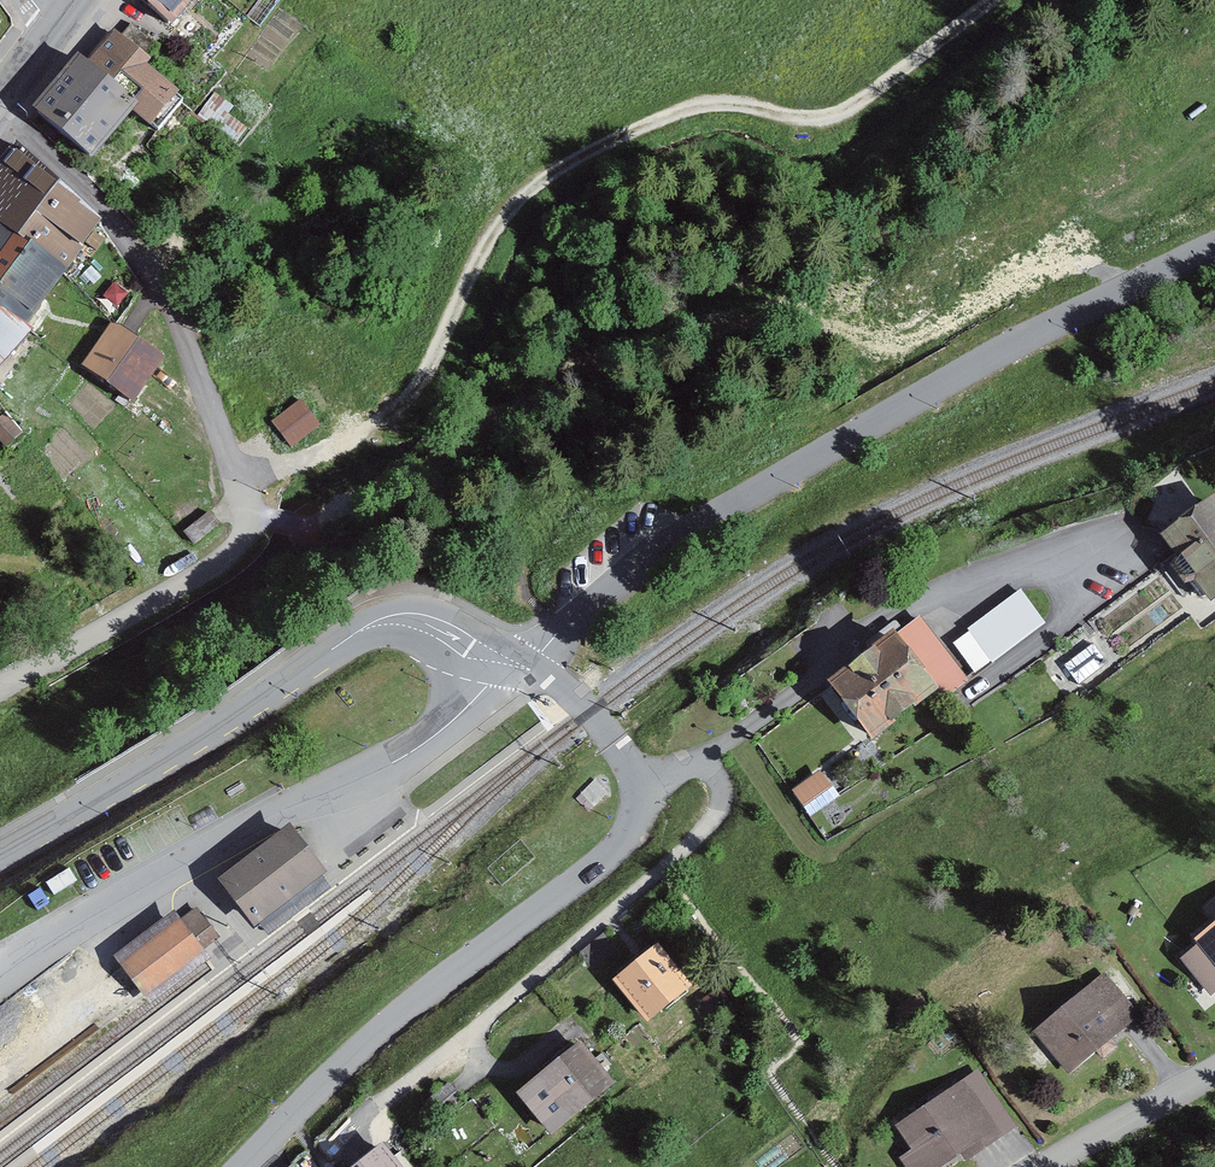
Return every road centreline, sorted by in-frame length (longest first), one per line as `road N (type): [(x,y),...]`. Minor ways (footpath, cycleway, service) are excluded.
road 1 (track): [(994,0),(860,102),(820,122),(686,110),(556,171),(495,228),(397,406),(371,431),(289,469),(237,480)]
road 2 (unclassified): [(1214,245),(716,512),(519,665)]
road 3 (residential): [(0,691),(221,559),(240,532),(237,480),(154,257),(0,122)]
road 4 (residential): [(519,665),(569,692),(627,760),(640,790),(634,823),(589,872),(381,1030),(243,1166)]
road 5 (residential): [(519,665),(410,754),(265,820),(0,975)]
road 6 (residential): [(519,665),(415,620),(381,620),(0,856)]
road 7 (residential): [(1044,1166),(1214,1069)]

